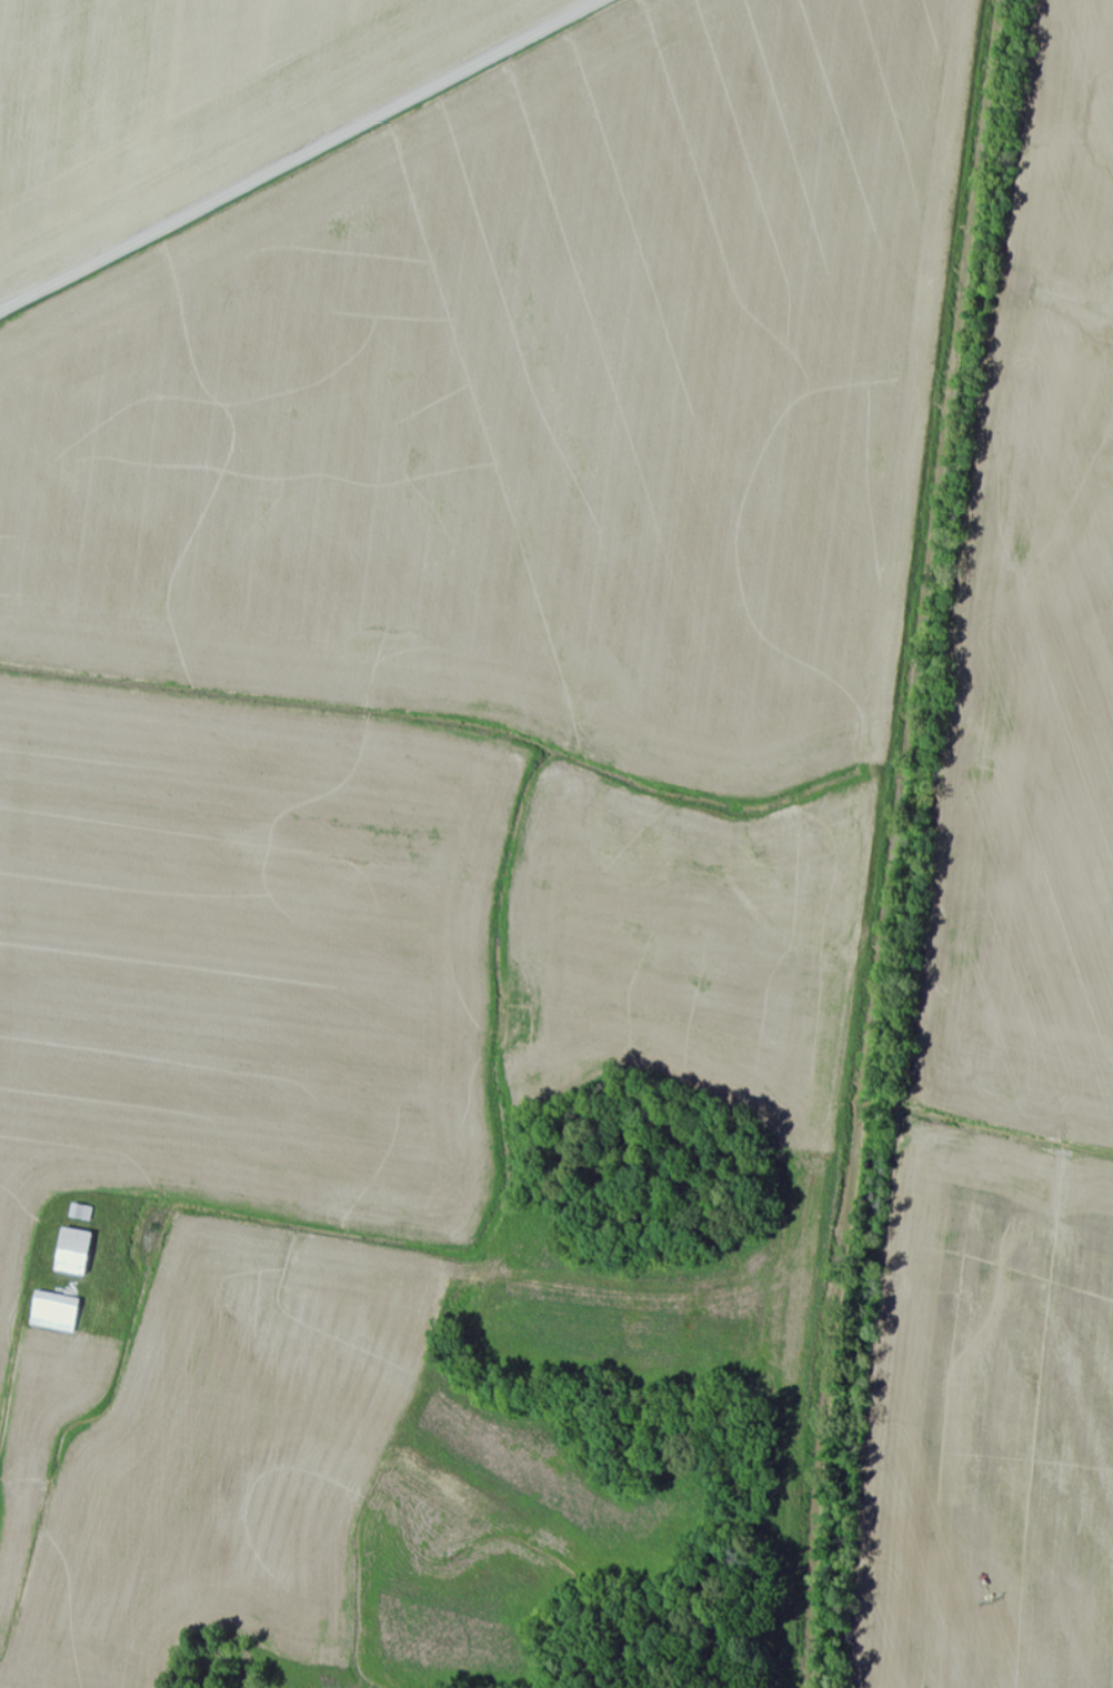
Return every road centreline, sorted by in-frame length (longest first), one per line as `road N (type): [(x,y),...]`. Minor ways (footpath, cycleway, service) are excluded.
road 1 (residential): [(0,312),(599,0)]

